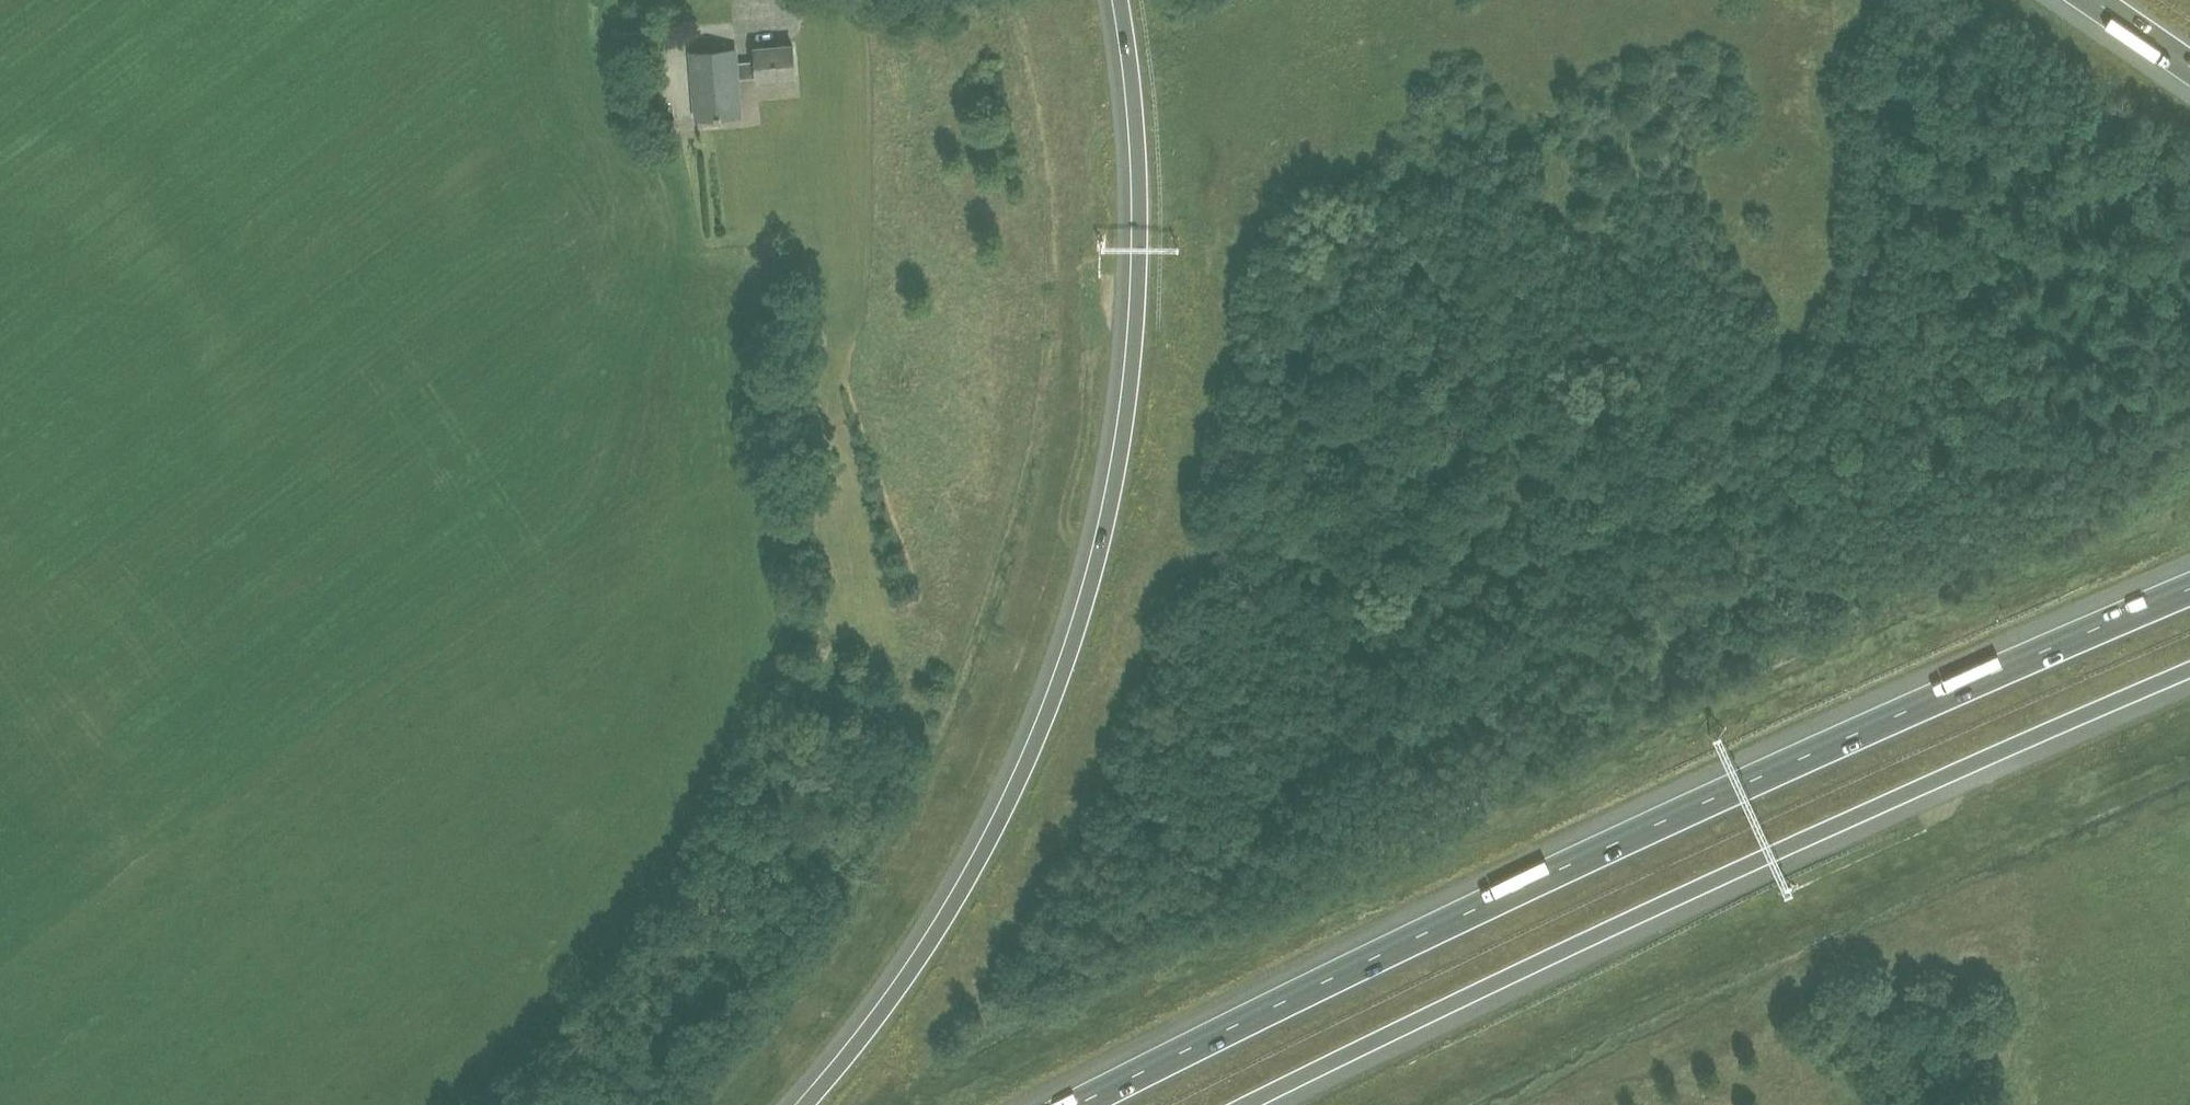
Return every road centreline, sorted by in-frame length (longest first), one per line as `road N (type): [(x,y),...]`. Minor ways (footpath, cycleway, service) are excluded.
road 1 (motorway): [(2189,589),(1760,777),(1077,1104)]
road 2 (motorway): [(1118,0),(1137,144),(1136,325),(1110,509),(1086,600),(1012,795),(964,887),(805,1104)]
road 3 (motorway): [(1244,1104),(1576,945),(2189,670)]

